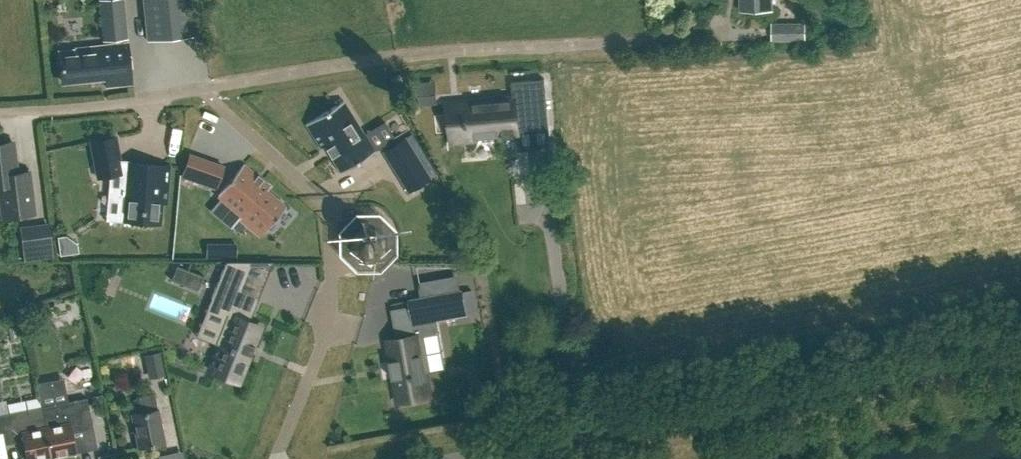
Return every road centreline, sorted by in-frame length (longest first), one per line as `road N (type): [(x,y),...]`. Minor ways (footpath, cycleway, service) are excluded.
road 1 (unclassified): [(1020,356),(484,458)]
road 2 (residential): [(207,86),(405,54),(728,36)]
road 3 (residential): [(278,458),(331,323),(330,223),(318,199),(207,86)]
road 4 (residential): [(0,112),(207,86)]

